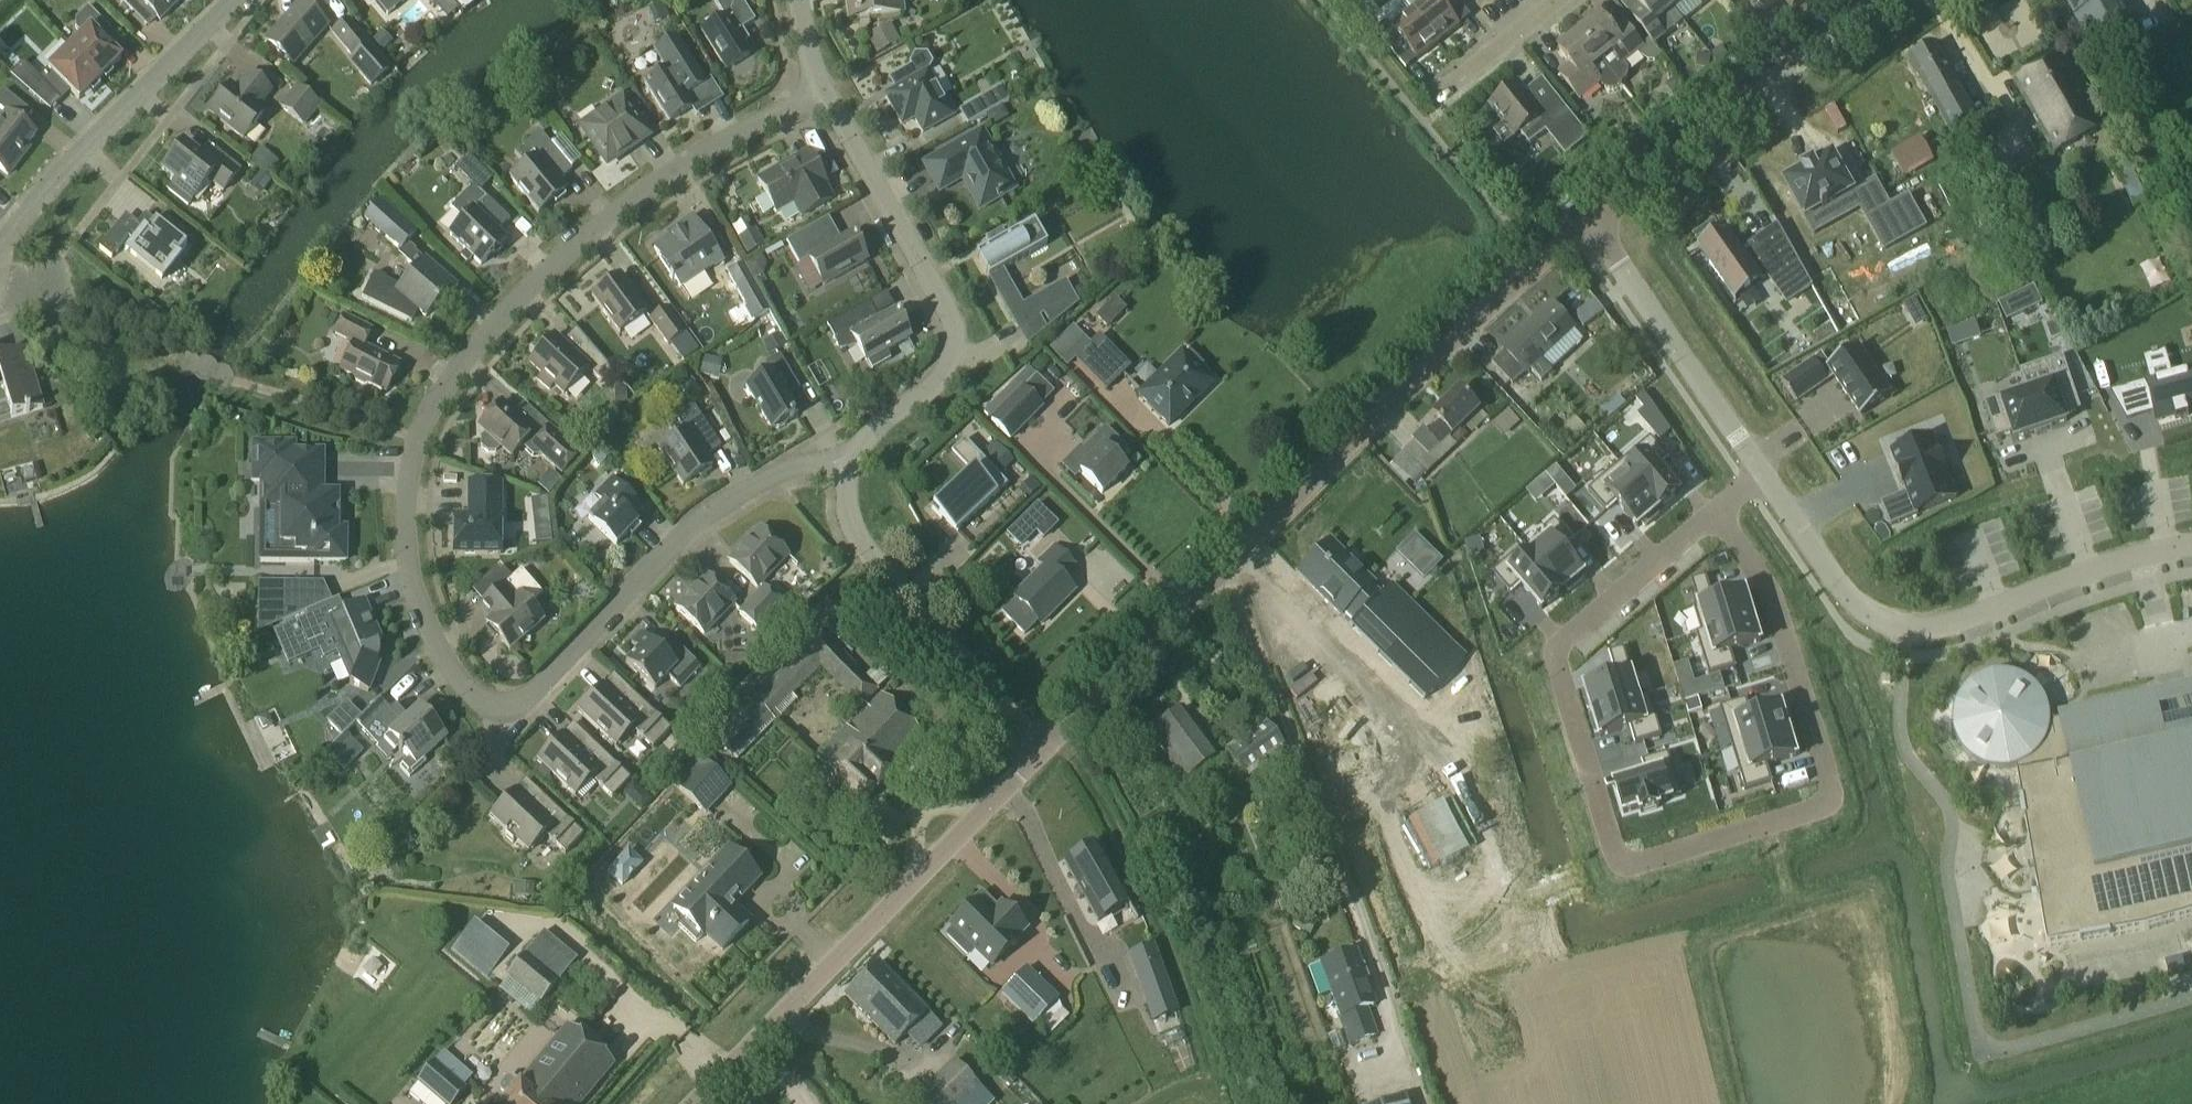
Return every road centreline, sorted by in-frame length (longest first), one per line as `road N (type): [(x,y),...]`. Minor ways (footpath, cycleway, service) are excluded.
road 1 (residential): [(851,465),(780,480),(719,511),(521,712),(498,713),(461,685),(410,579),(406,541),(417,442),(486,337),(654,190),(828,100)]
road 2 (residential): [(1713,520),(1548,660),(1615,872),(1840,800),(1775,605)]
road 3 (residential): [(1225,575),(1340,851),(1403,1056)]
road 4 (residential): [(2191,543),(2115,561),(1949,624),(1907,628),(1859,608),(1763,478)]
road 5 (residential): [(1225,575),(1474,327),(1586,231)]
road 6 (unclassified): [(697,1103),(1039,752)]
road 7 (residential): [(851,465),(882,426),(949,376),(958,337),(828,100)]
road 8 (residential): [(1586,231),(1873,0)]
road 9 (residential): [(1039,752),(869,556),(847,505),(851,465)]
road 10 (residential): [(0,247),(68,169),(243,0)]
road 11 (residential): [(1763,478),(1586,231)]
road 12 (residential): [(1039,752),(1225,575)]
road 13 (residential): [(1432,98),(1557,0)]

